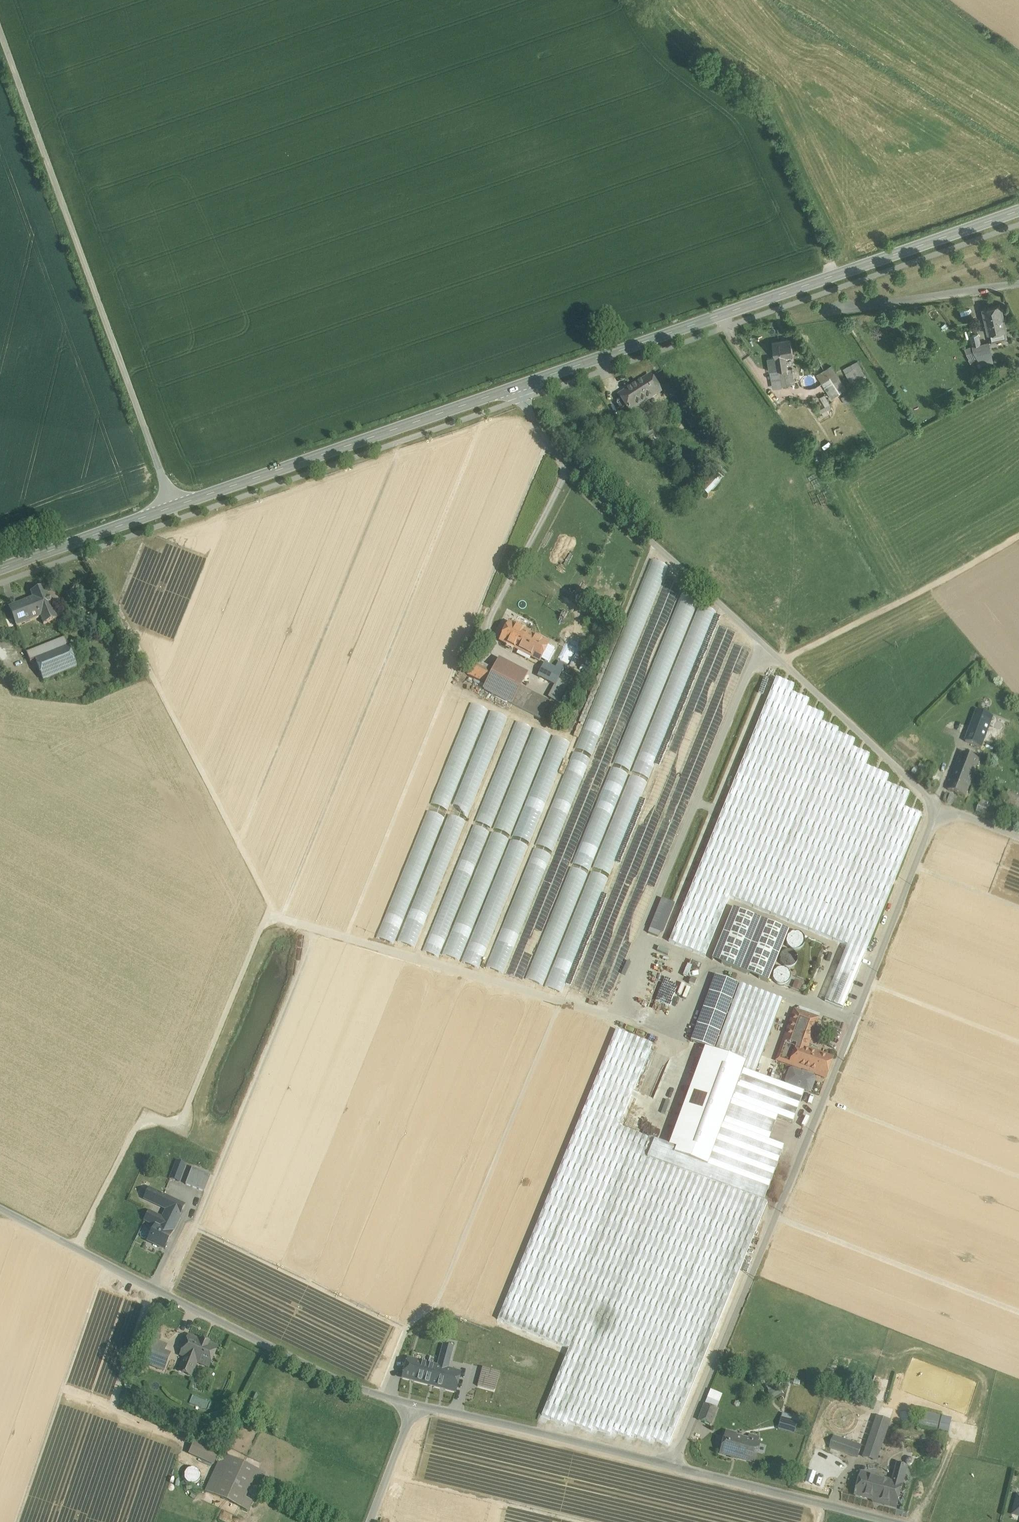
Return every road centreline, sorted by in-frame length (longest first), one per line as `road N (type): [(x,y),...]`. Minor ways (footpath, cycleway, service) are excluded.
road 1 (unclassified): [(512,388),(571,471),(937,807),(673,1465)]
road 2 (tertiary): [(0,570),(512,388)]
road 3 (tertiary): [(512,388),(1018,210)]
road 4 (track): [(0,26),(174,507)]
road 5 (unclassified): [(417,1408),(326,1376),(0,1208)]
road 6 (track): [(837,274),(771,129),(735,85),(666,32),(651,0)]
road 7 (unclassified): [(673,1465),(417,1408)]
road 8 (unclassified): [(893,1521),(673,1465)]
road 9 (residential): [(842,310),(1018,285)]
road 10 (unclassified): [(374,1521),(417,1408)]

